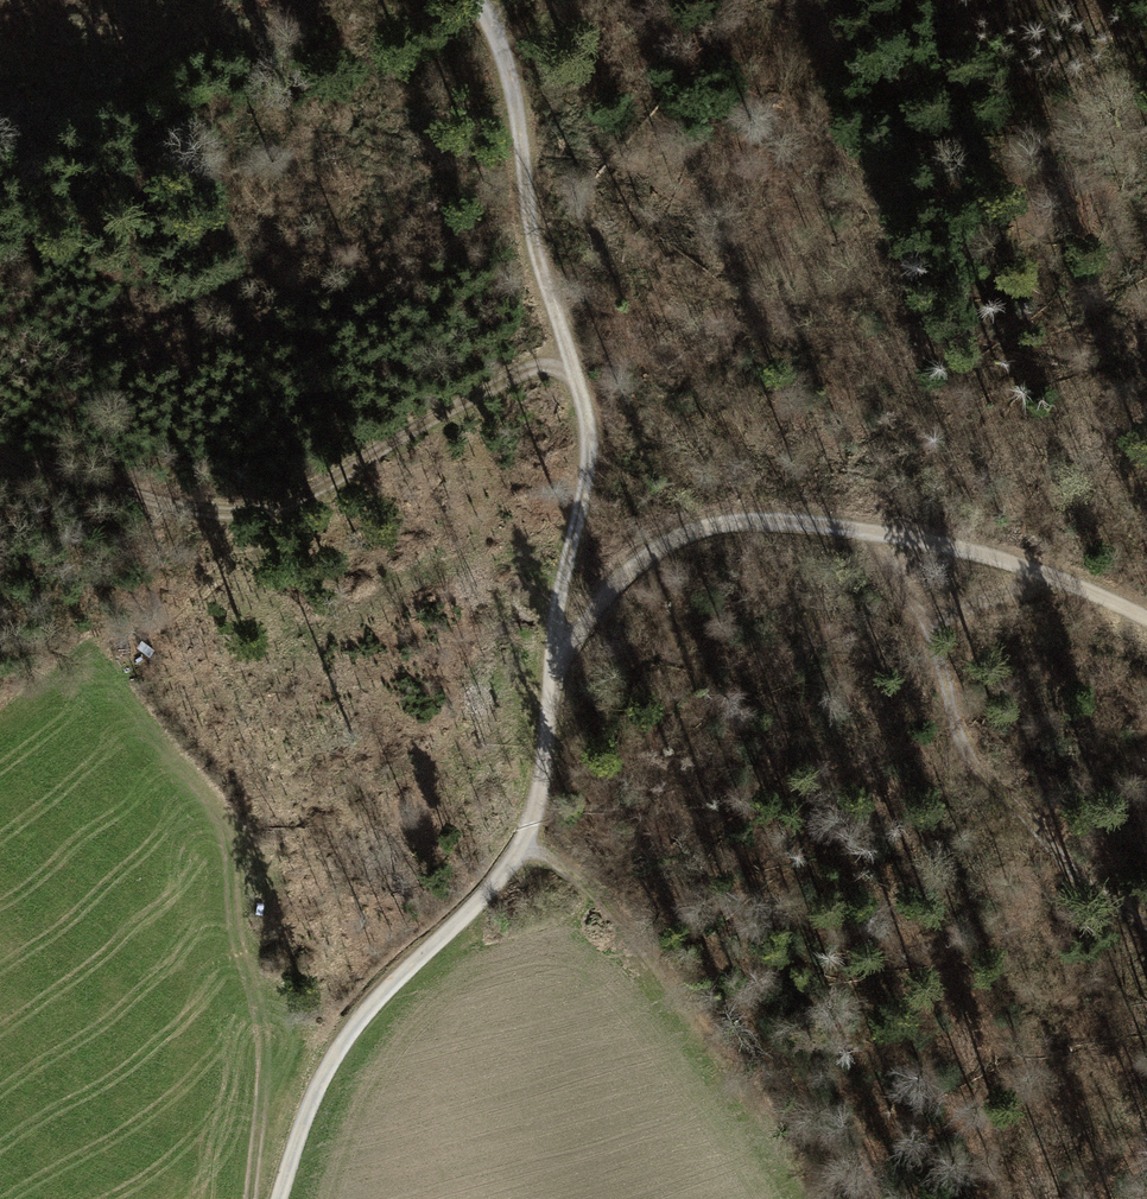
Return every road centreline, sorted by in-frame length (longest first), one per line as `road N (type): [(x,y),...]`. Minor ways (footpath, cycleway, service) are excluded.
road 1 (track): [(553,676),(589,435),(534,243),(509,74),(480,0)]
road 2 (track): [(1146,615),(976,550),(837,525),(736,518),(688,532),(633,566),(581,628),(553,676)]
road 3 (track): [(570,355),(500,383),(312,492),(268,510),(173,505),(0,448)]
road 4 (track): [(553,676),(544,782),(521,843),(486,892),(343,1040),(316,1088),(278,1198)]
road 5 (track): [(249,1198),(261,1036),(236,933),(224,825),(95,658)]
road 6 (track): [(866,529),(933,648),(972,760),(1093,888),(1146,928)]
road 7 (track): [(521,843),(614,906),(818,1198)]
road 8 (track): [(251,987),(269,932),(270,880),(213,802)]
road 9 (track): [(1061,578),(924,629)]

